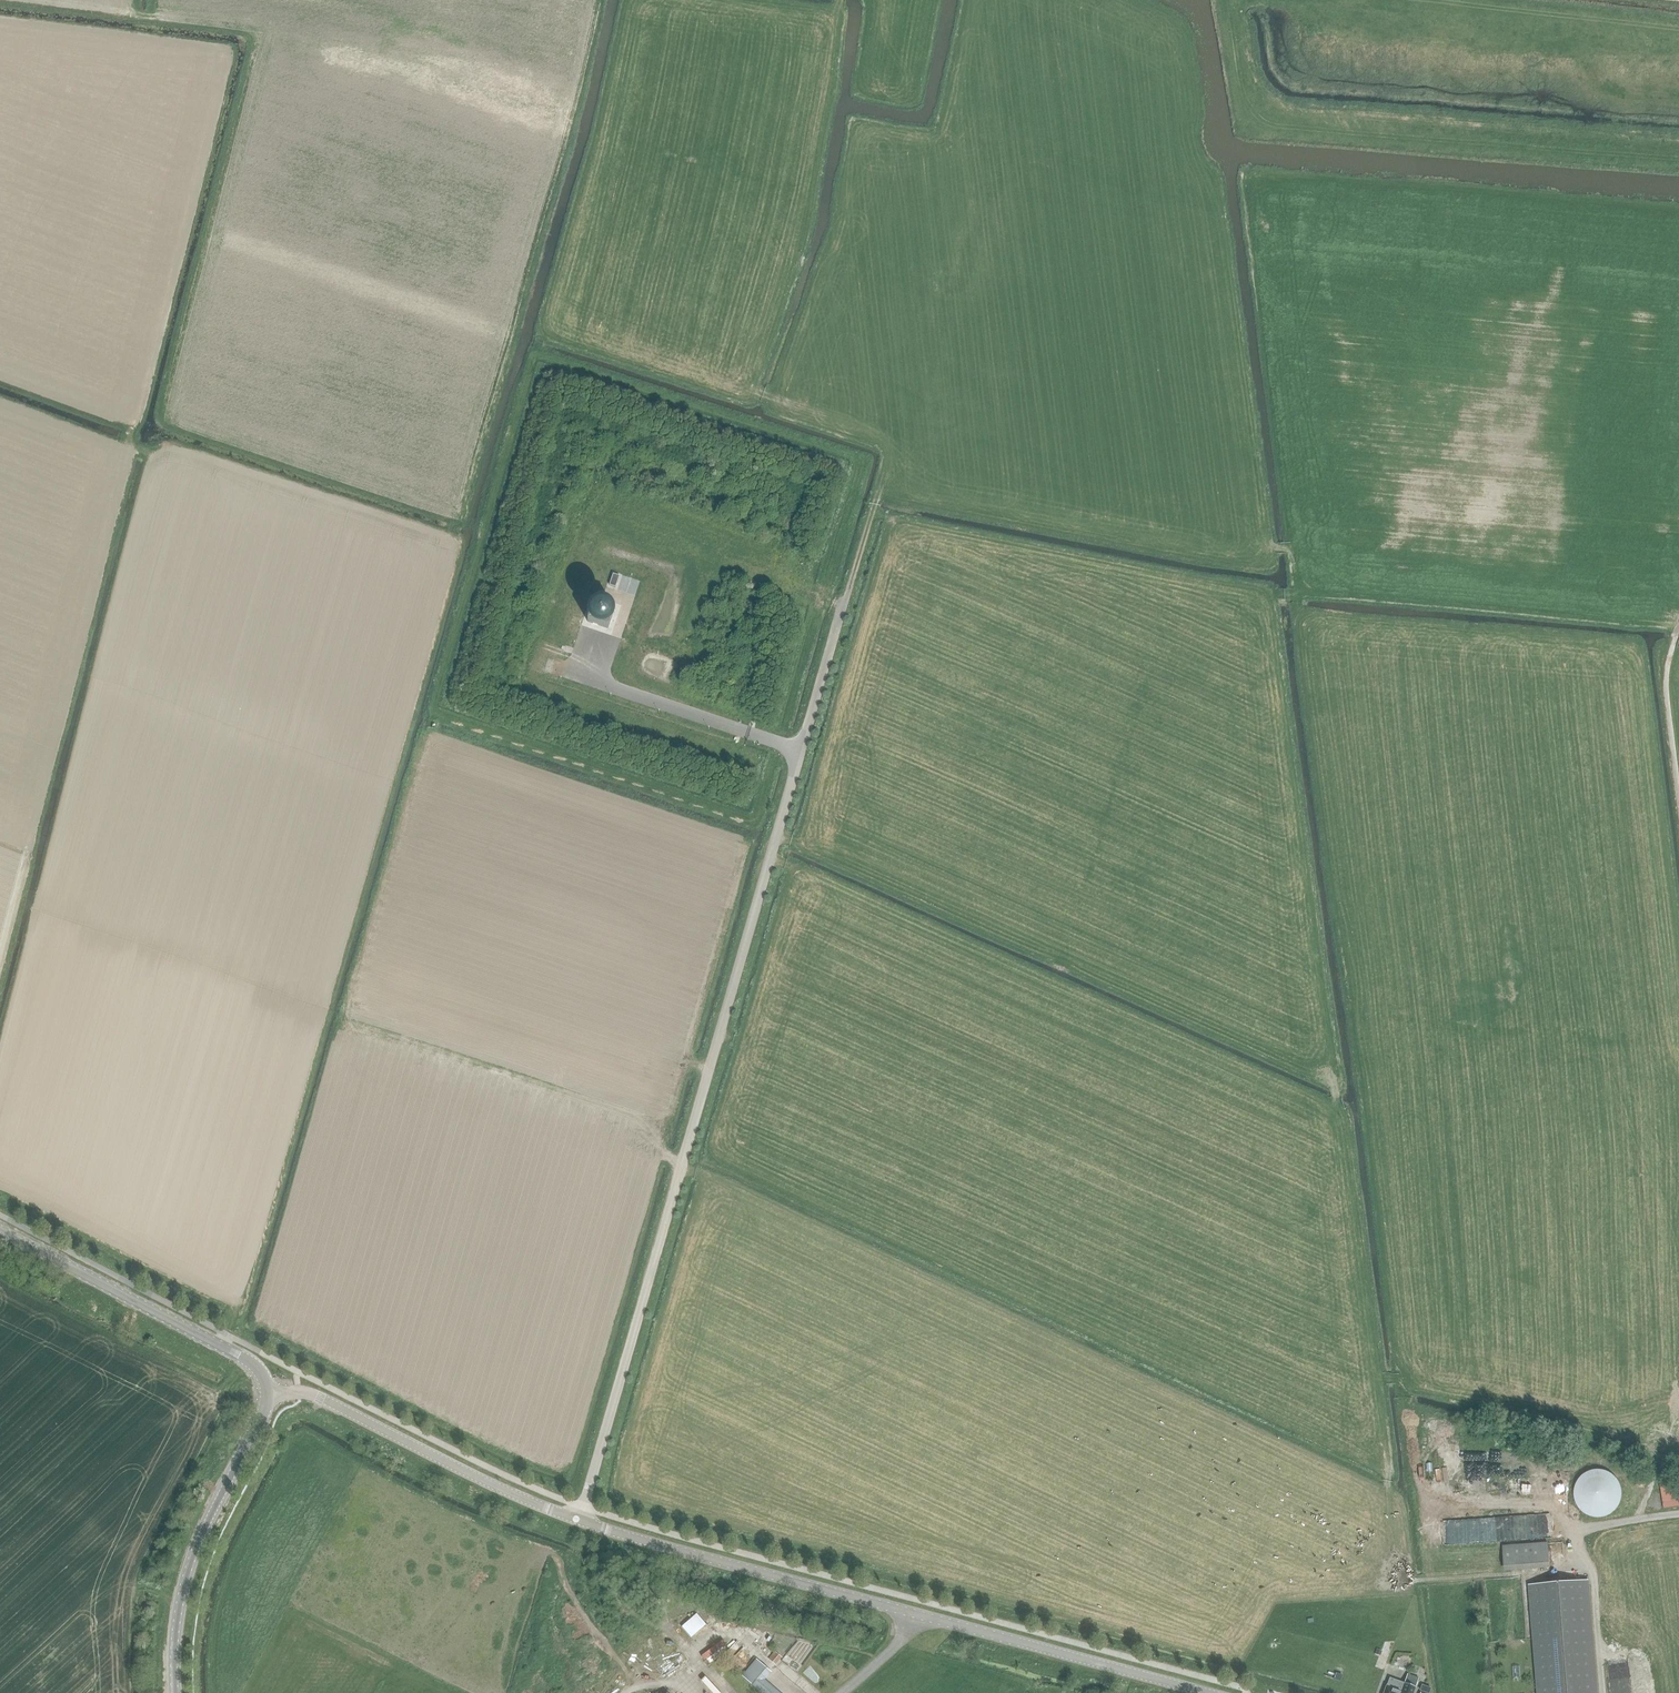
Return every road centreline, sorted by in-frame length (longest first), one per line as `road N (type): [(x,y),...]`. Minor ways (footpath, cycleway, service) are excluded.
road 1 (tertiary): [(1210,1692),(580,1521),(310,1395),(270,1396)]
road 2 (secondary): [(270,1396),(255,1364),(240,1355),(0,1230)]
road 3 (secondary): [(175,1692),(176,1623),(194,1552),(270,1396)]

